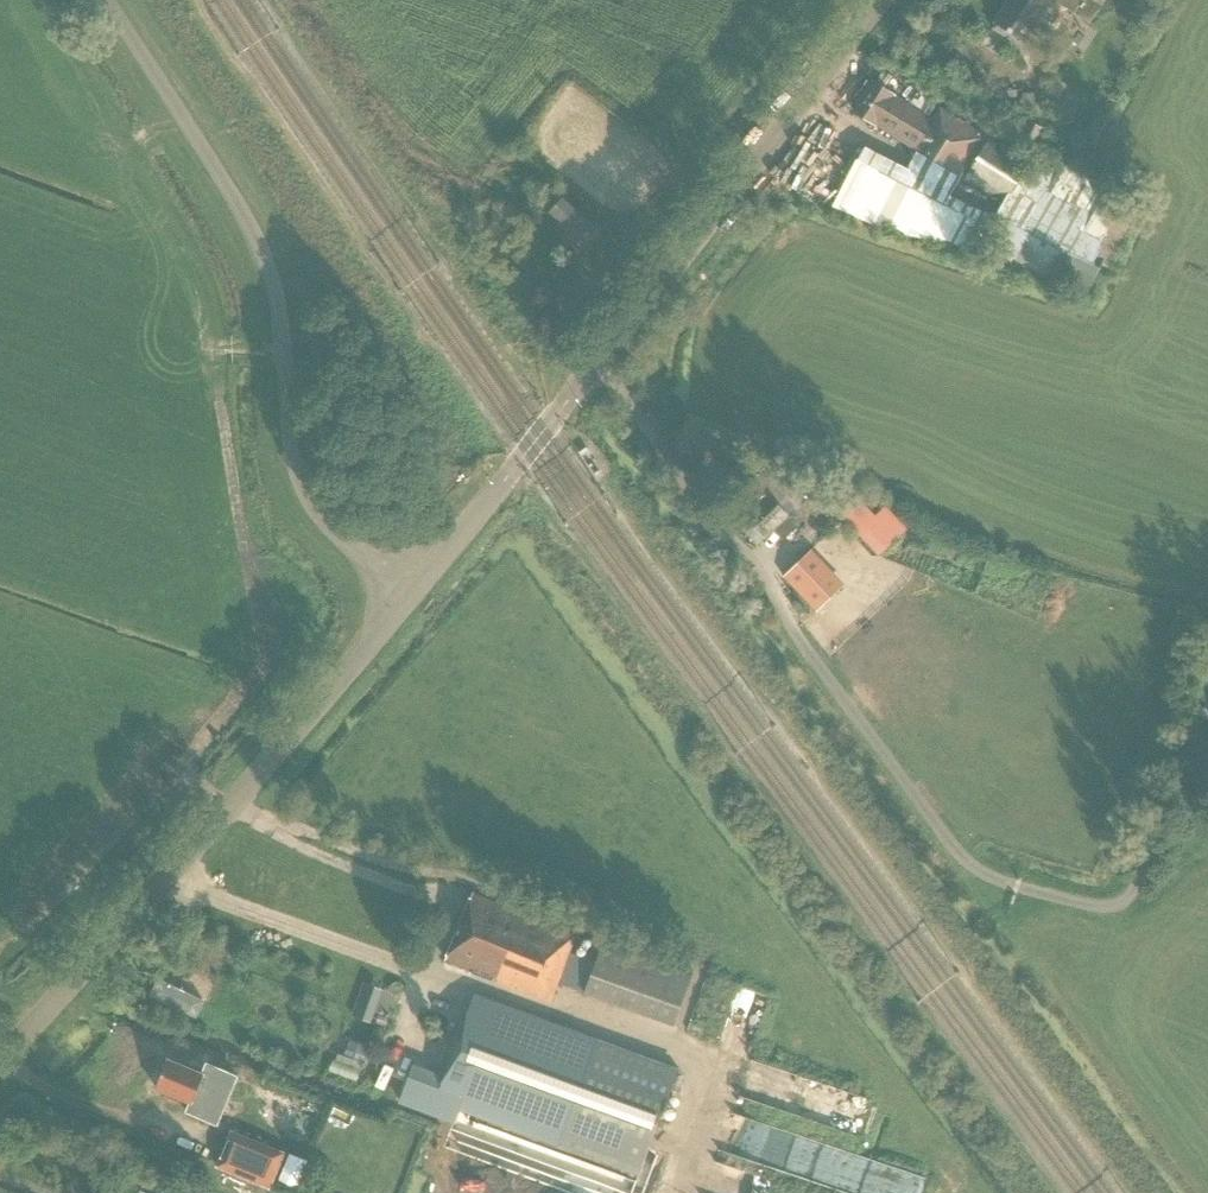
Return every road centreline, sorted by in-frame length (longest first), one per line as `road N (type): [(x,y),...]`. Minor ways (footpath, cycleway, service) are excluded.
road 1 (tertiary): [(410,596),(883,0)]
road 2 (unclassified): [(410,596),(342,540),(309,500),(293,444),(277,299),(258,237),(108,0)]
road 3 (tertiary): [(0,1058),(410,596)]

